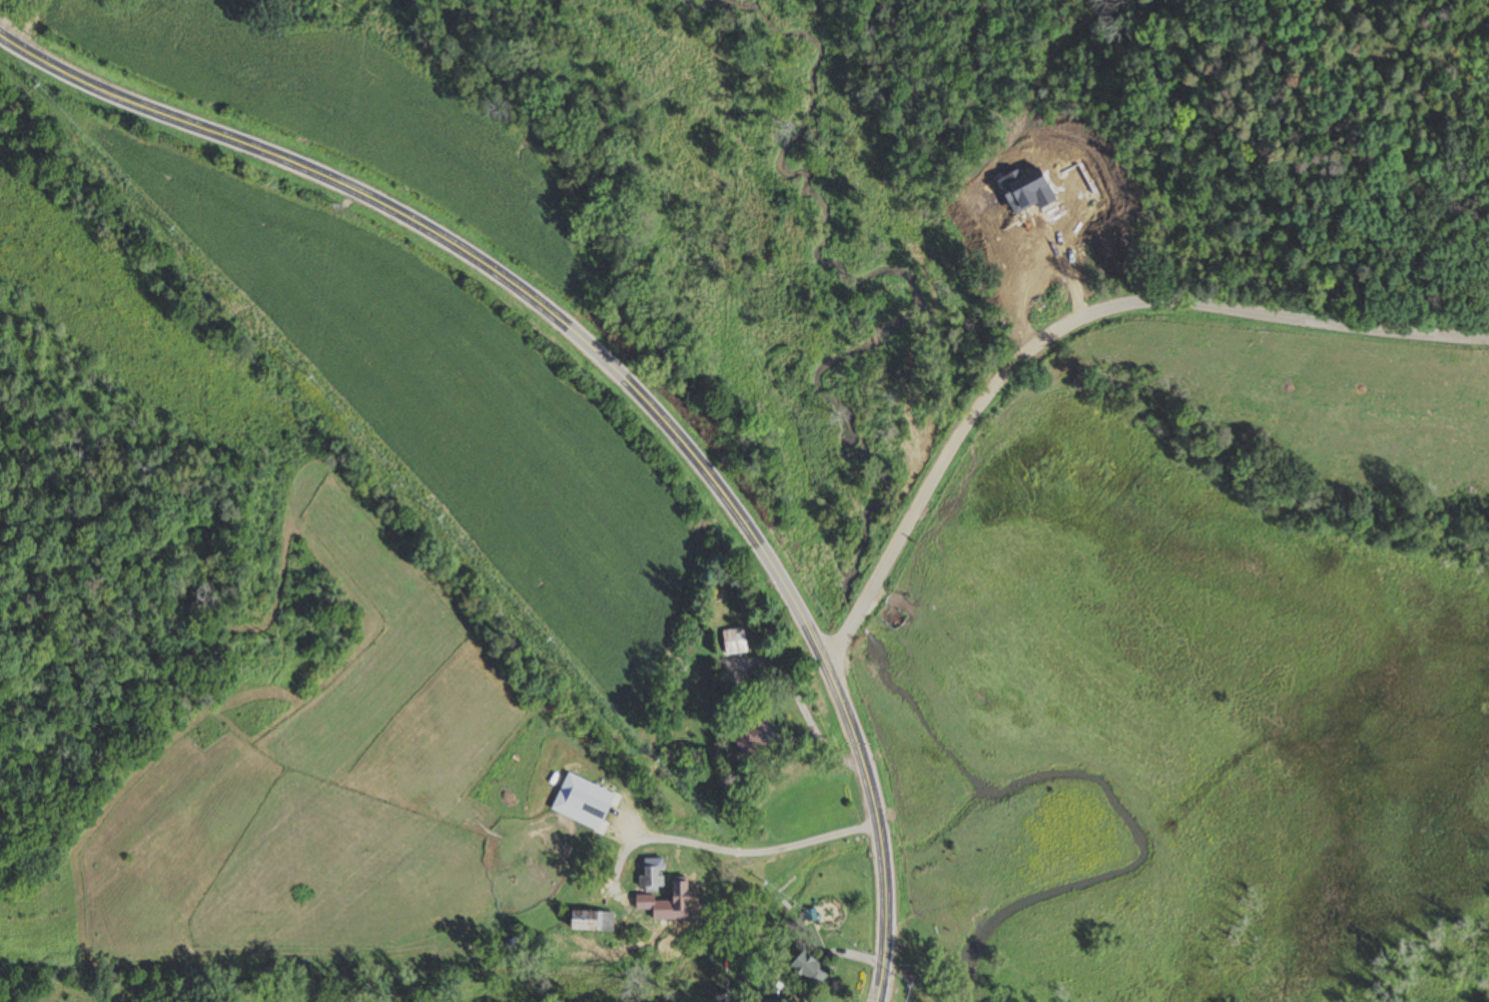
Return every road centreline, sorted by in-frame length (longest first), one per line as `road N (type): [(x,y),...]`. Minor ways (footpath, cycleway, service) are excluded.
road 1 (primary): [(875,1001),(884,886),(857,744),(791,595),(702,466),(576,334),(427,227),(346,186),(123,98),(0,36)]
road 2 (residential): [(841,641),(991,387),(1036,345),(1094,312),(1151,298),(1488,340)]

